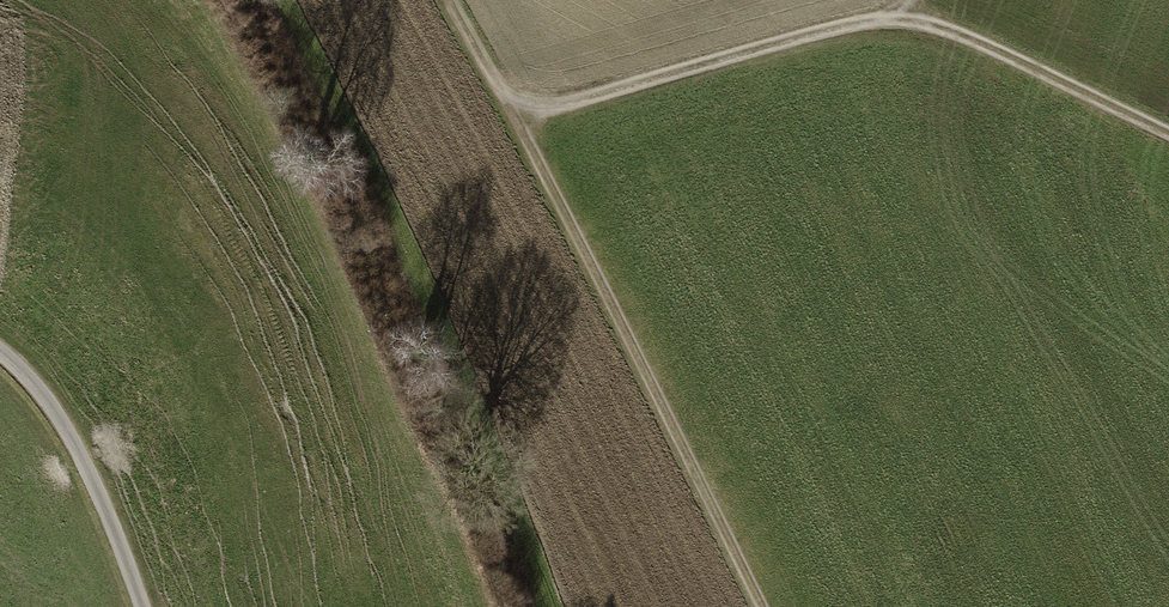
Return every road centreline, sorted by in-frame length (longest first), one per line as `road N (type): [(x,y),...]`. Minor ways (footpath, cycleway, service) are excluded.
road 1 (track): [(444,0),(517,122),(758,606)]
road 2 (track): [(903,22),(865,25),(517,122)]
road 3 (track): [(1168,138),(952,36),(903,22)]
road 4 (residential): [(137,606),(84,463),(38,393),(0,358)]

